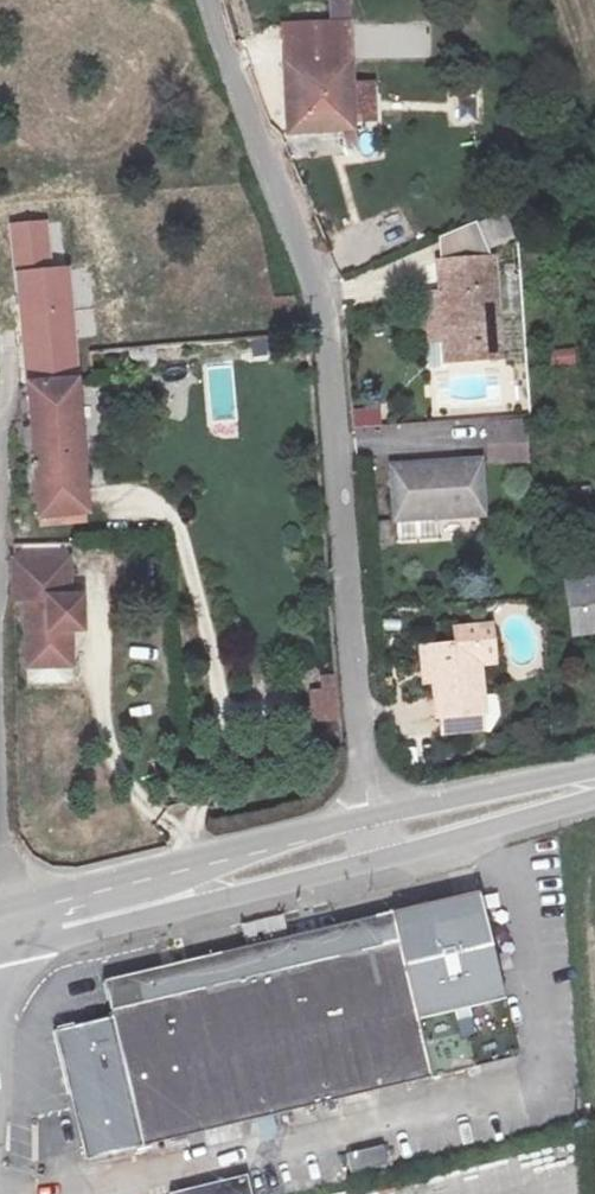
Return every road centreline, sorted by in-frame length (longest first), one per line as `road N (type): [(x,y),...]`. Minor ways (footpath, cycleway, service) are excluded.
road 1 (residential): [(370,845),(330,347),(305,251),(211,0)]
road 2 (residential): [(58,1193),(524,1083),(542,1049),(513,808)]
road 3 (secondary): [(8,926),(370,845)]
road 4 (unclassified): [(0,724),(8,926)]
road 5 (secondary): [(370,845),(513,808)]

